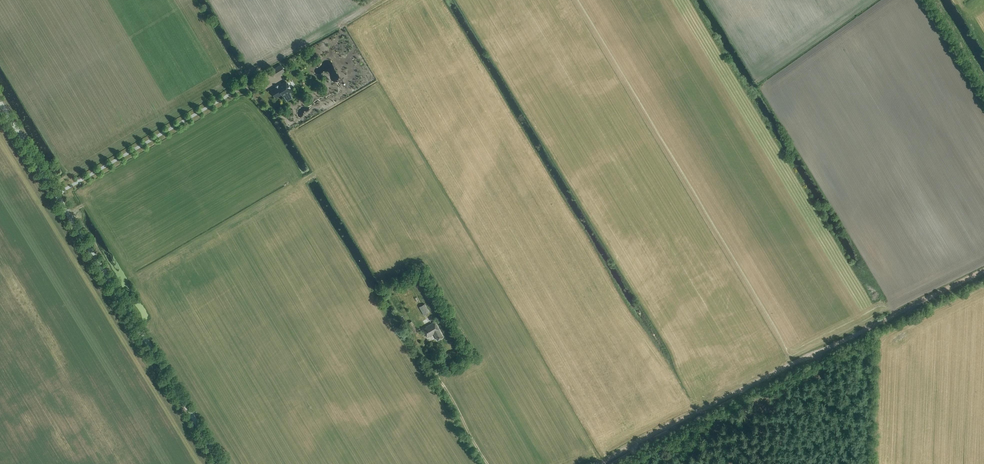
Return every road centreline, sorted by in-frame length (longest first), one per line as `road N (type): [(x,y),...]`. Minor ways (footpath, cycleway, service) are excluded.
road 1 (track): [(630,446),(983,271)]
road 2 (tertiary): [(221,463),(57,195)]
road 3 (residential): [(57,195),(237,91),(268,105),(282,100)]

